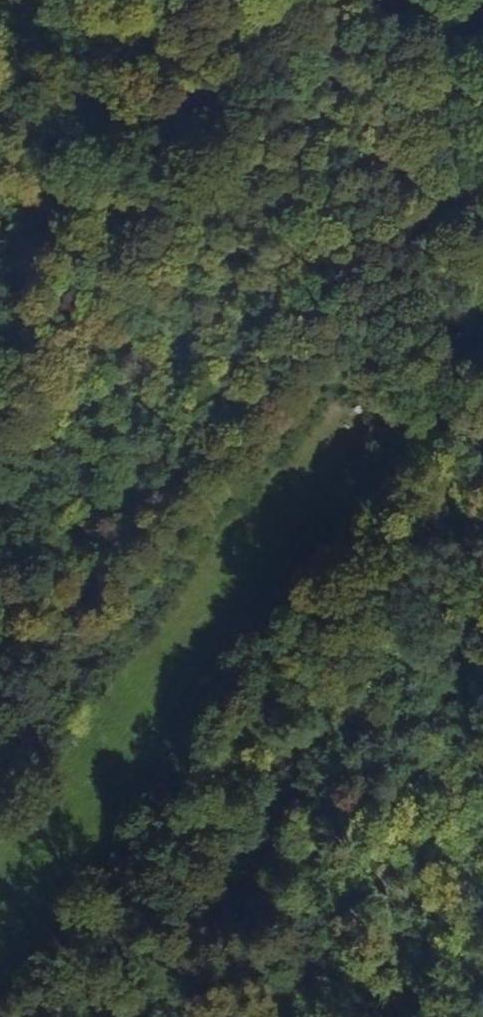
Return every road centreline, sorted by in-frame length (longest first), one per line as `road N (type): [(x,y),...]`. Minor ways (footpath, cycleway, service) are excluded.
road 1 (unclassified): [(482,200),(421,0)]

